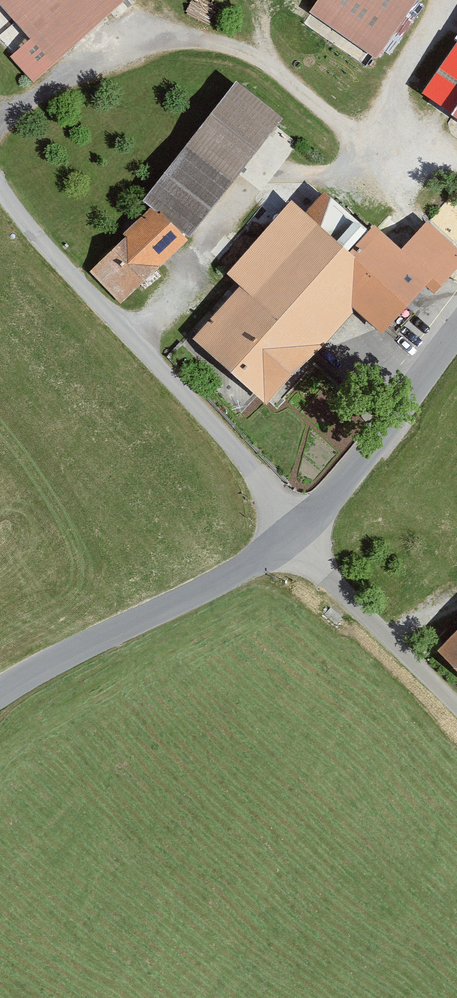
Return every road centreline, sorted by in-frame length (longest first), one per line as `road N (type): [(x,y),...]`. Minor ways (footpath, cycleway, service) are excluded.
road 1 (unclassified): [(0,360),(90,458),(186,597)]
road 2 (unclassified): [(299,528),(373,447),(456,330)]
road 3 (unclassified): [(456,704),(299,528)]
road 4 (unclassified): [(0,691),(186,597)]
road 5 (unclassified): [(186,597),(299,528)]

